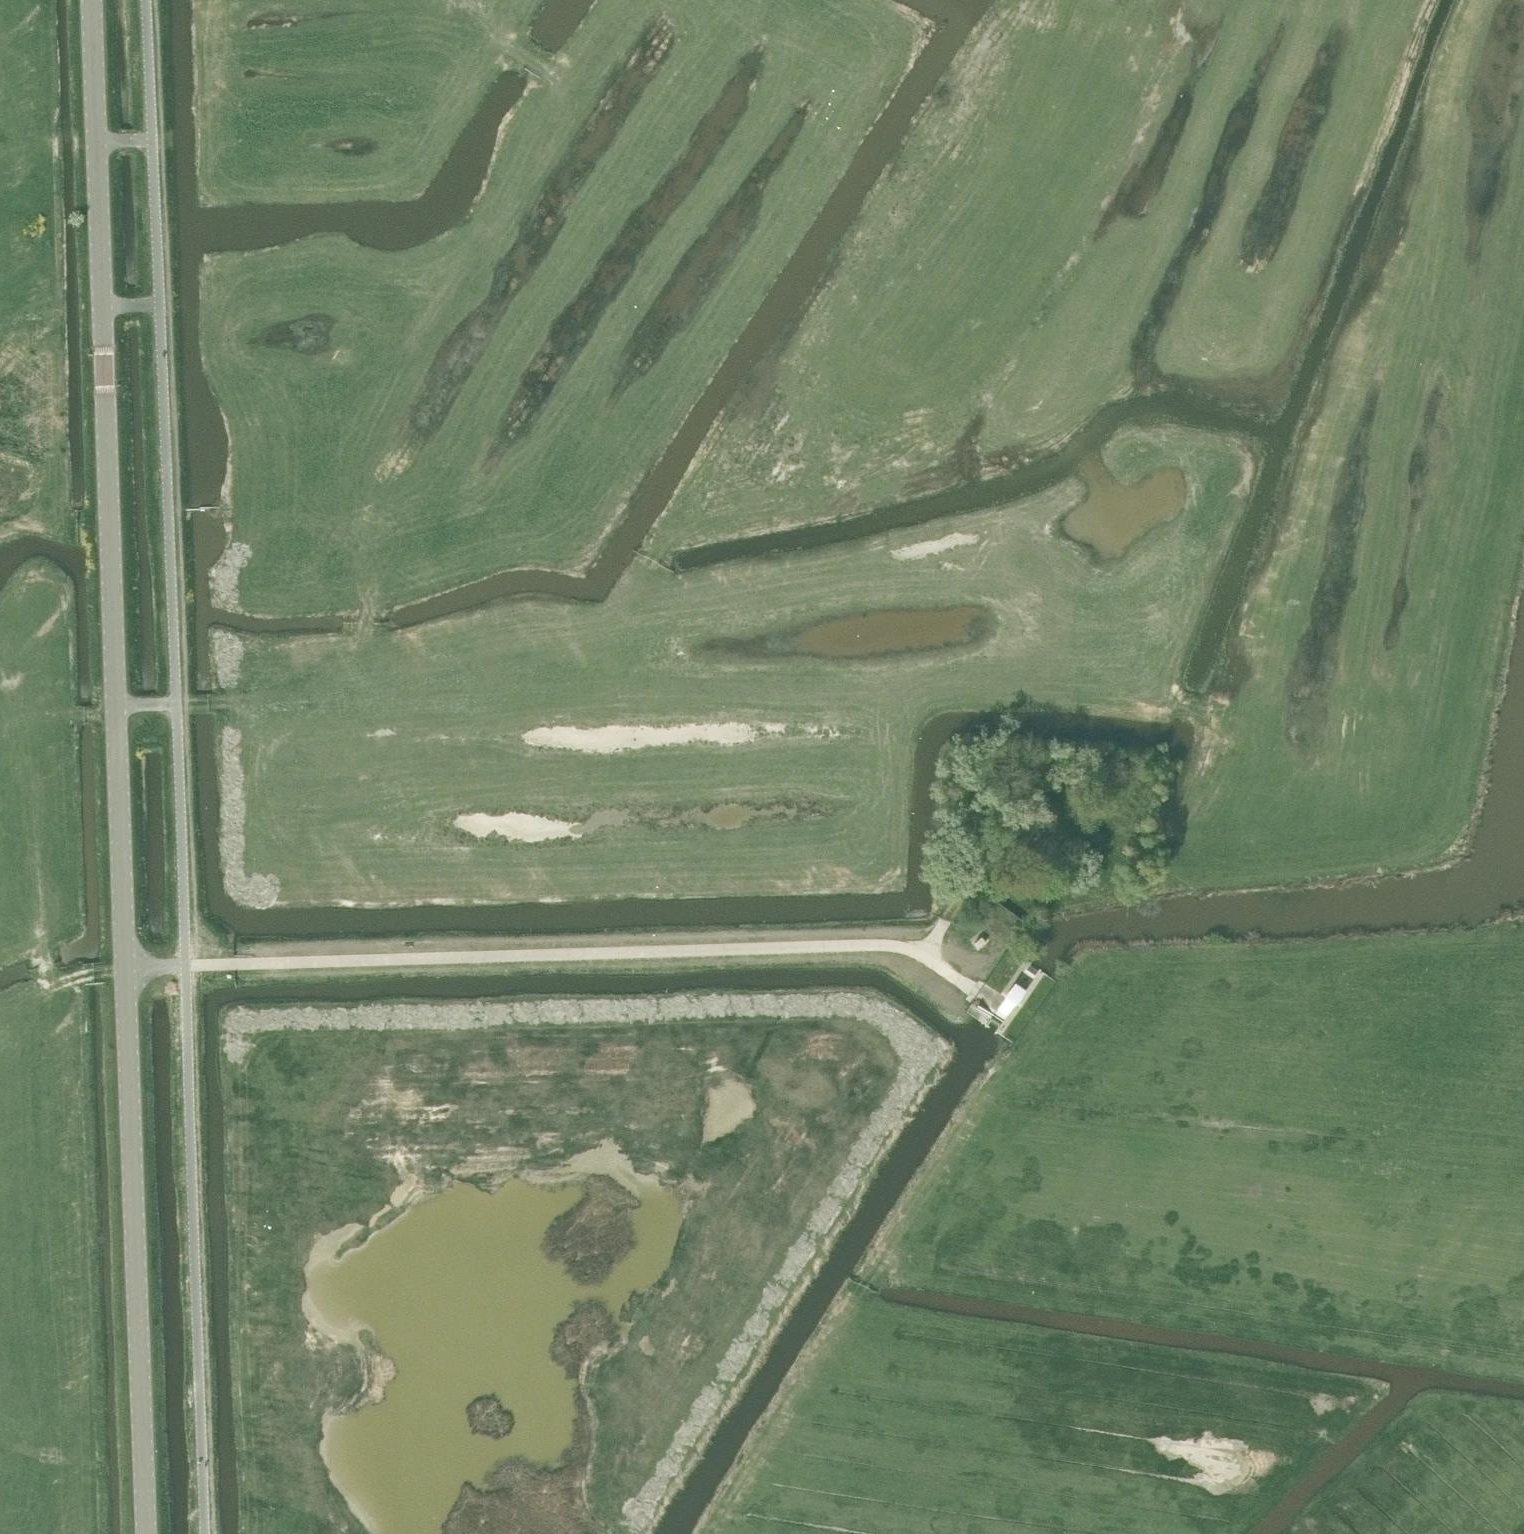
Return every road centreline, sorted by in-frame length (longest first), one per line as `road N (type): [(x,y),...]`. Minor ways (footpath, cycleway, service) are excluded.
road 1 (tertiary): [(147,1533),(92,0)]
road 2 (track): [(116,704),(245,702)]

